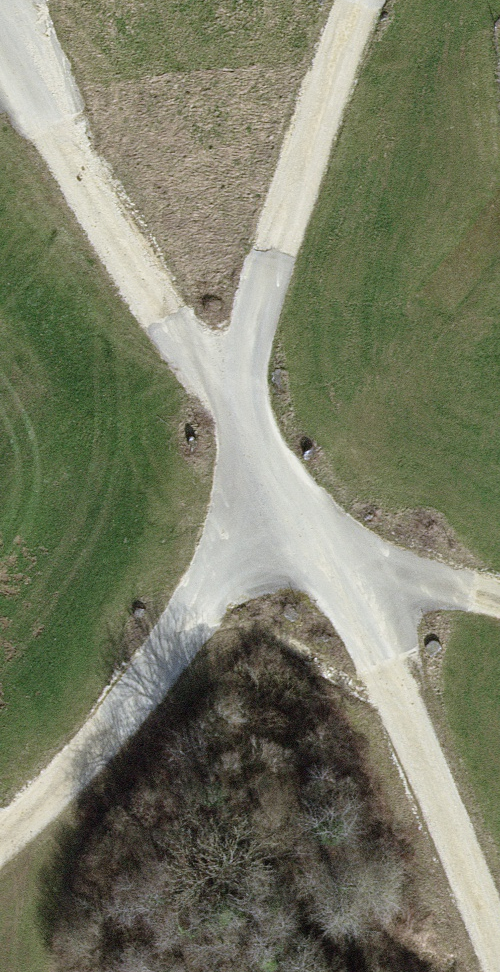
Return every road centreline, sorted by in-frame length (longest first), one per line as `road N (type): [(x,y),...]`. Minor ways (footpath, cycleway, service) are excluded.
road 1 (track): [(6,0),(166,318),(234,393),(270,525)]
road 2 (track): [(270,525),(336,570),(499,960)]
road 3 (track): [(0,844),(270,525)]
road 4 (track): [(355,0),(234,393)]
road 5 (track): [(336,570),(499,605)]

